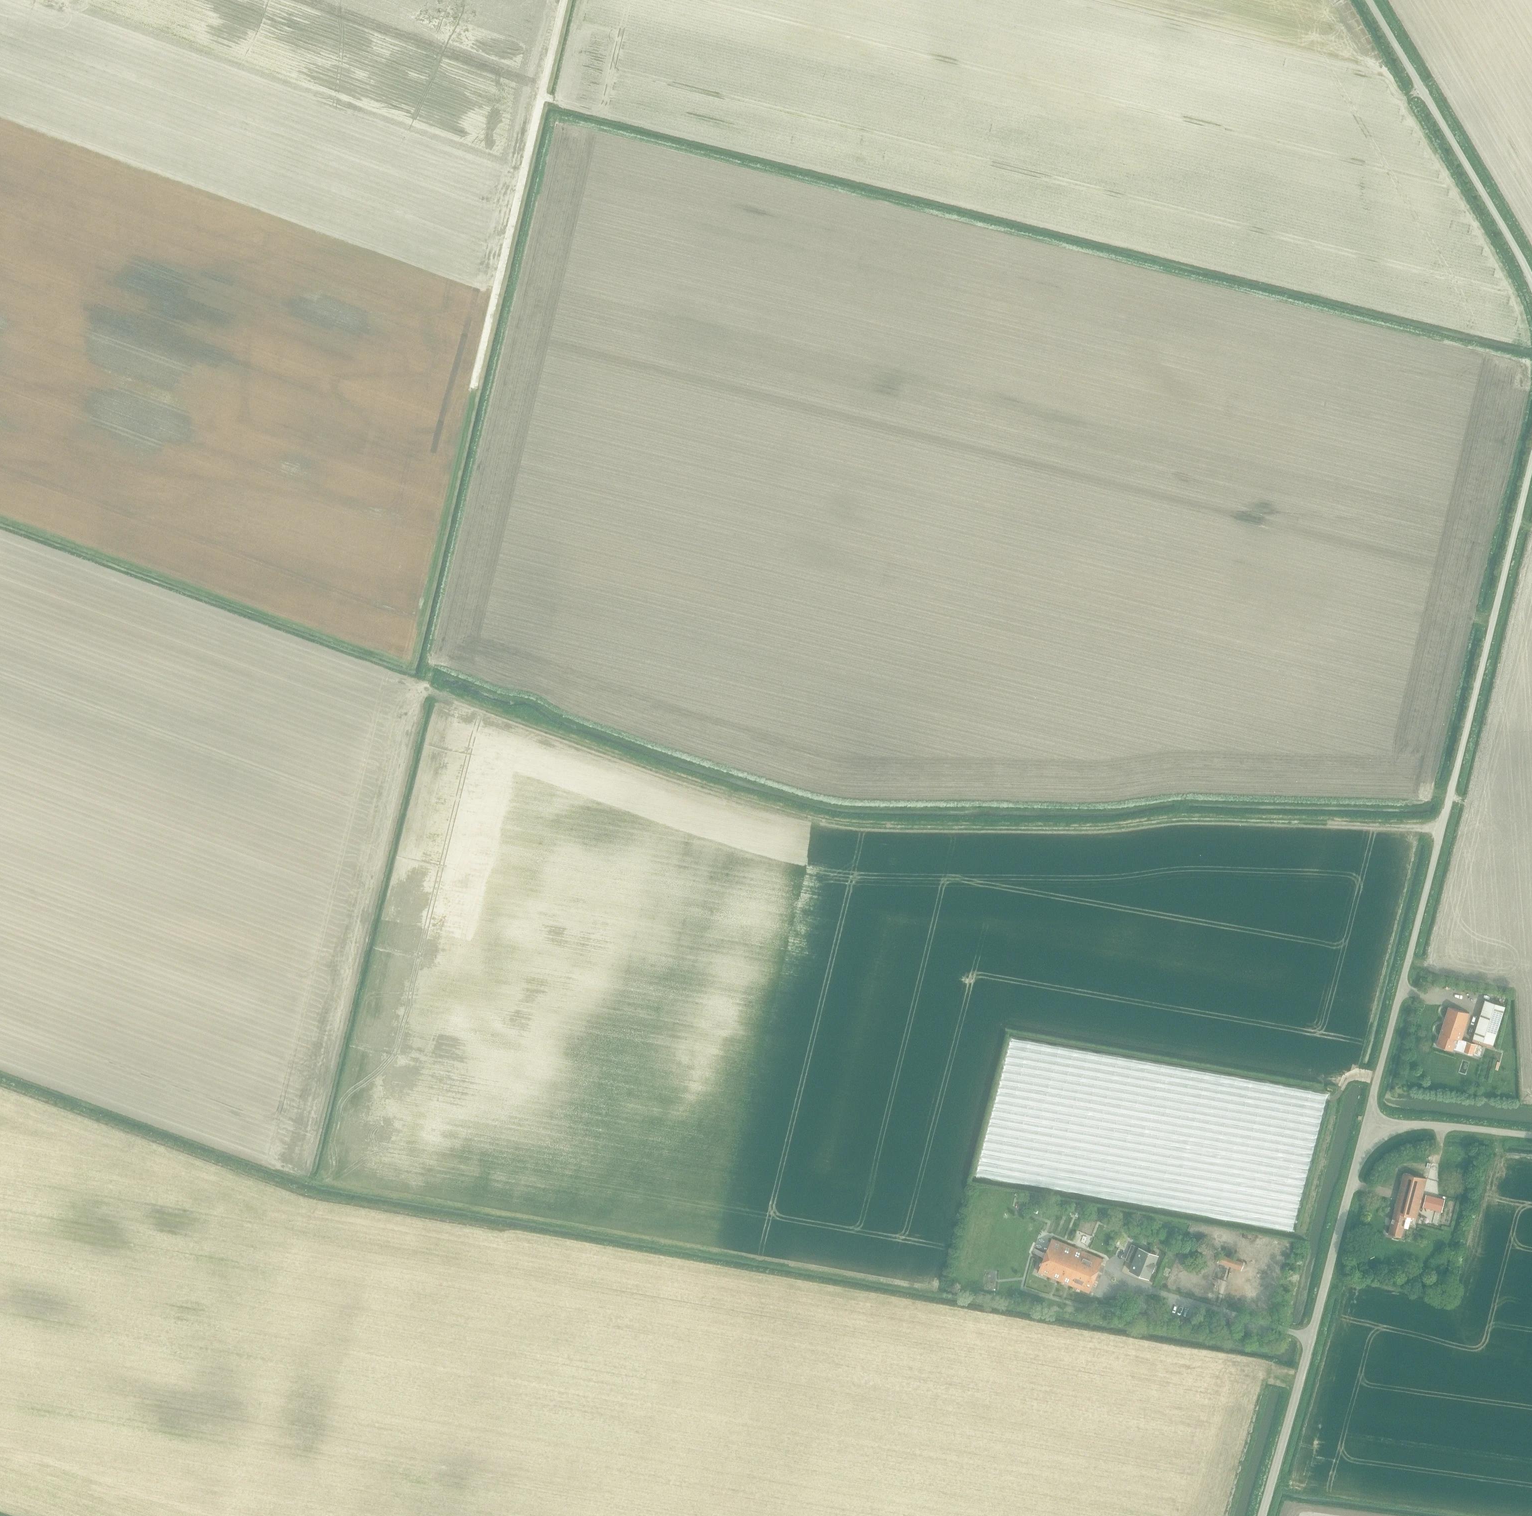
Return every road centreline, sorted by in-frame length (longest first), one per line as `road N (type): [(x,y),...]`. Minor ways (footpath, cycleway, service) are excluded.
road 1 (unclassified): [(1371,1106),(1531,457)]
road 2 (unclassified): [(1260,1515),(1357,1166)]
road 3 (unclassified): [(1531,281),(1374,0)]

